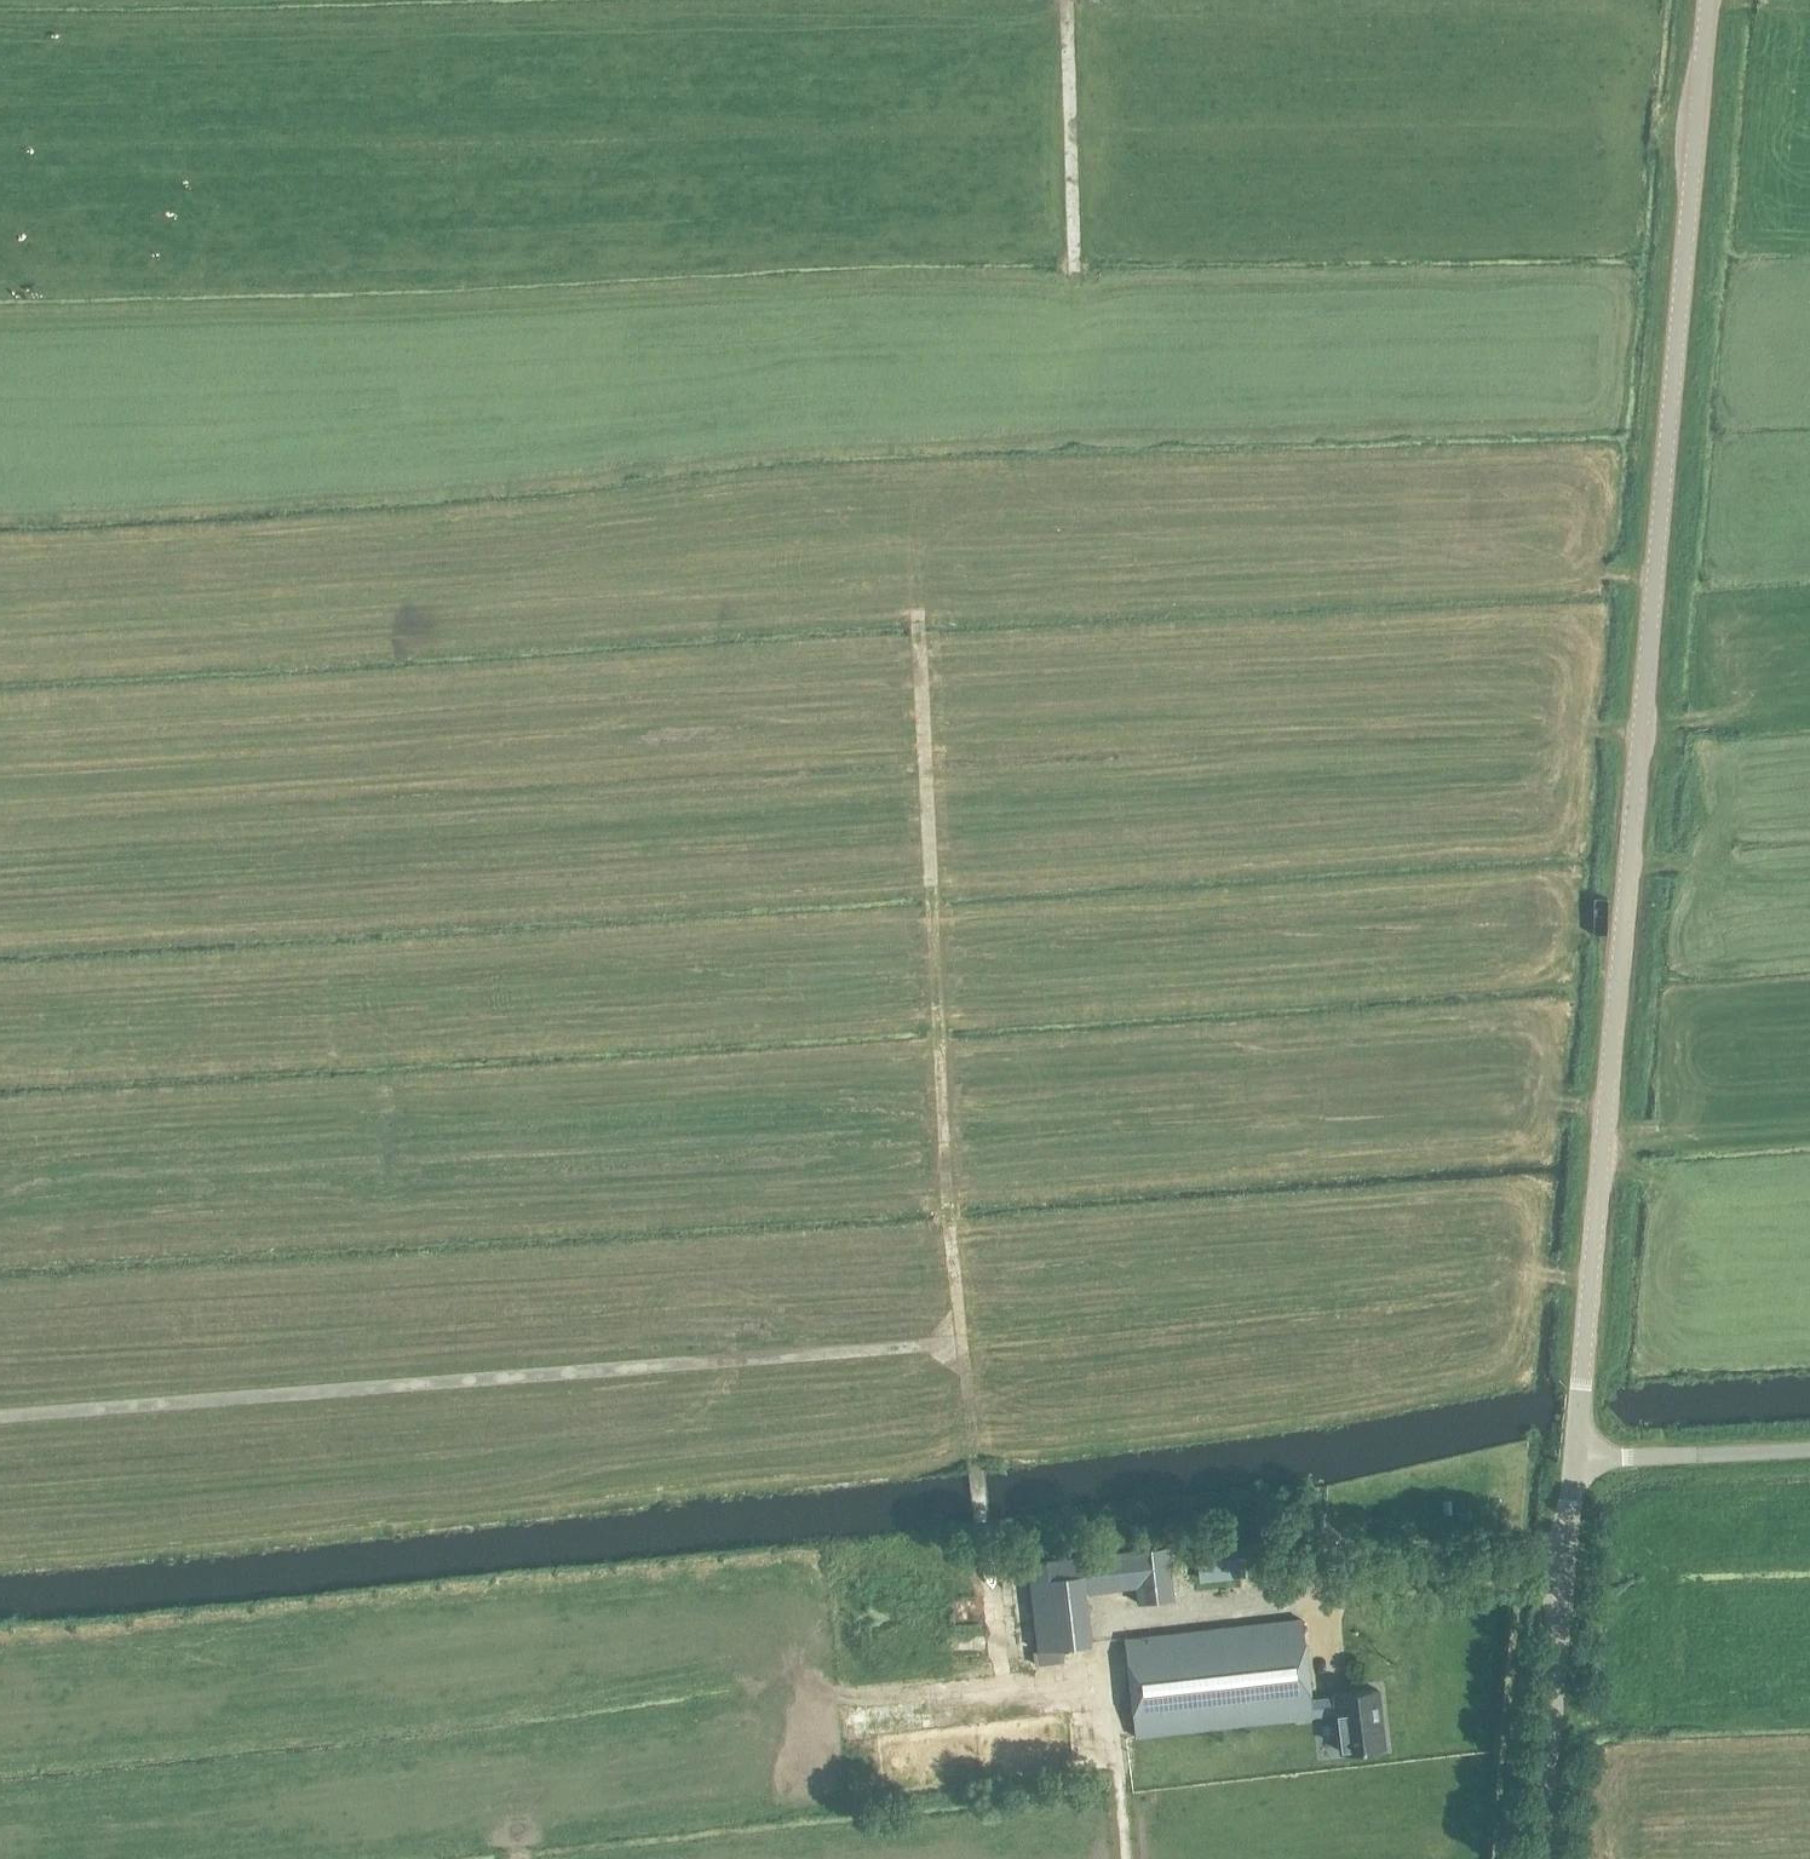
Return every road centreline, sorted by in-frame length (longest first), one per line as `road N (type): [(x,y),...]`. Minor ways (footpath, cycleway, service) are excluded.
road 1 (unclassified): [(1575,1458),(1713,0)]
road 2 (track): [(0,1417),(958,1340)]
road 3 (track): [(958,1340),(981,1531),(1021,1660),(1048,1673),(1108,1676),(1110,1633),(1566,1554)]
road 4 (track): [(958,1340),(932,984),(930,774),(918,604)]
road 5 (track): [(1590,574),(976,573),(926,582),(918,604)]
road 6 (unclassified): [(1539,1858),(1575,1458)]
road 7 (unclassified): [(1809,1448),(1575,1458)]

